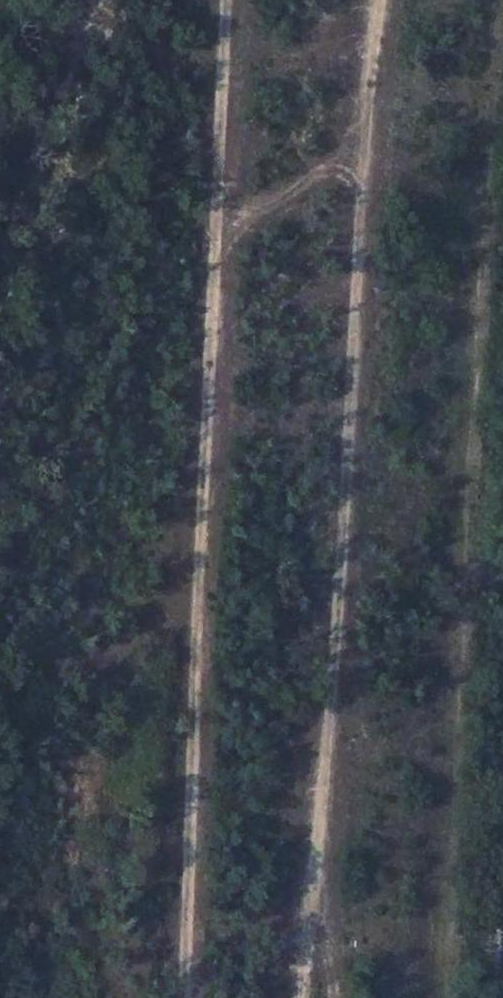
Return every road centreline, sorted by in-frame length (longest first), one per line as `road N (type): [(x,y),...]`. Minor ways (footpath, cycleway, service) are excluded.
road 1 (track): [(376,0),(363,89),(306,997)]
road 2 (track): [(183,997),(225,0)]
road 3 (track): [(363,89),(324,164),(275,199),(214,226)]

